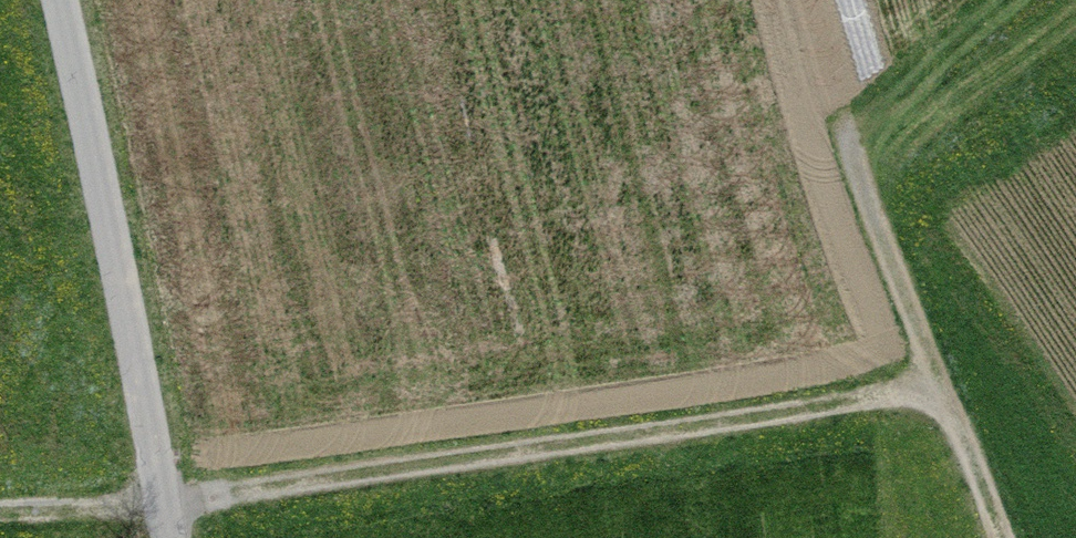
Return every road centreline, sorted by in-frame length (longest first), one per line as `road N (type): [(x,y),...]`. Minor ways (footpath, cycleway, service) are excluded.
road 1 (track): [(939,388),(170,510),(0,516)]
road 2 (unclassified): [(174,537),(60,0)]
road 3 (track): [(839,124),(995,537)]

